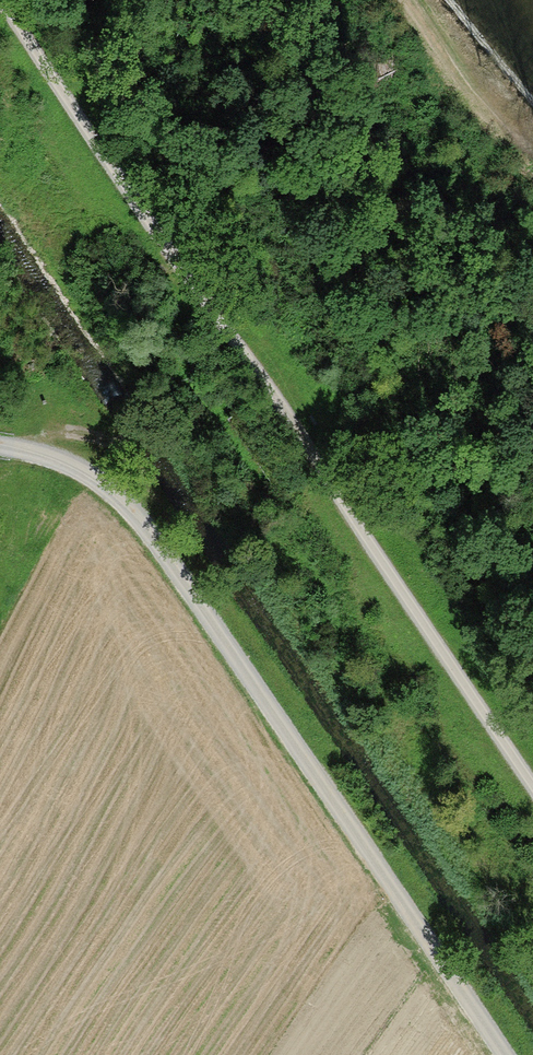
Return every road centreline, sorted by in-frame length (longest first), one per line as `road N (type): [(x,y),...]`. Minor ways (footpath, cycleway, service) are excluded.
road 1 (track): [(10,0),(532,774)]
road 2 (track): [(505,1054),(151,530),(88,469),(0,446)]

